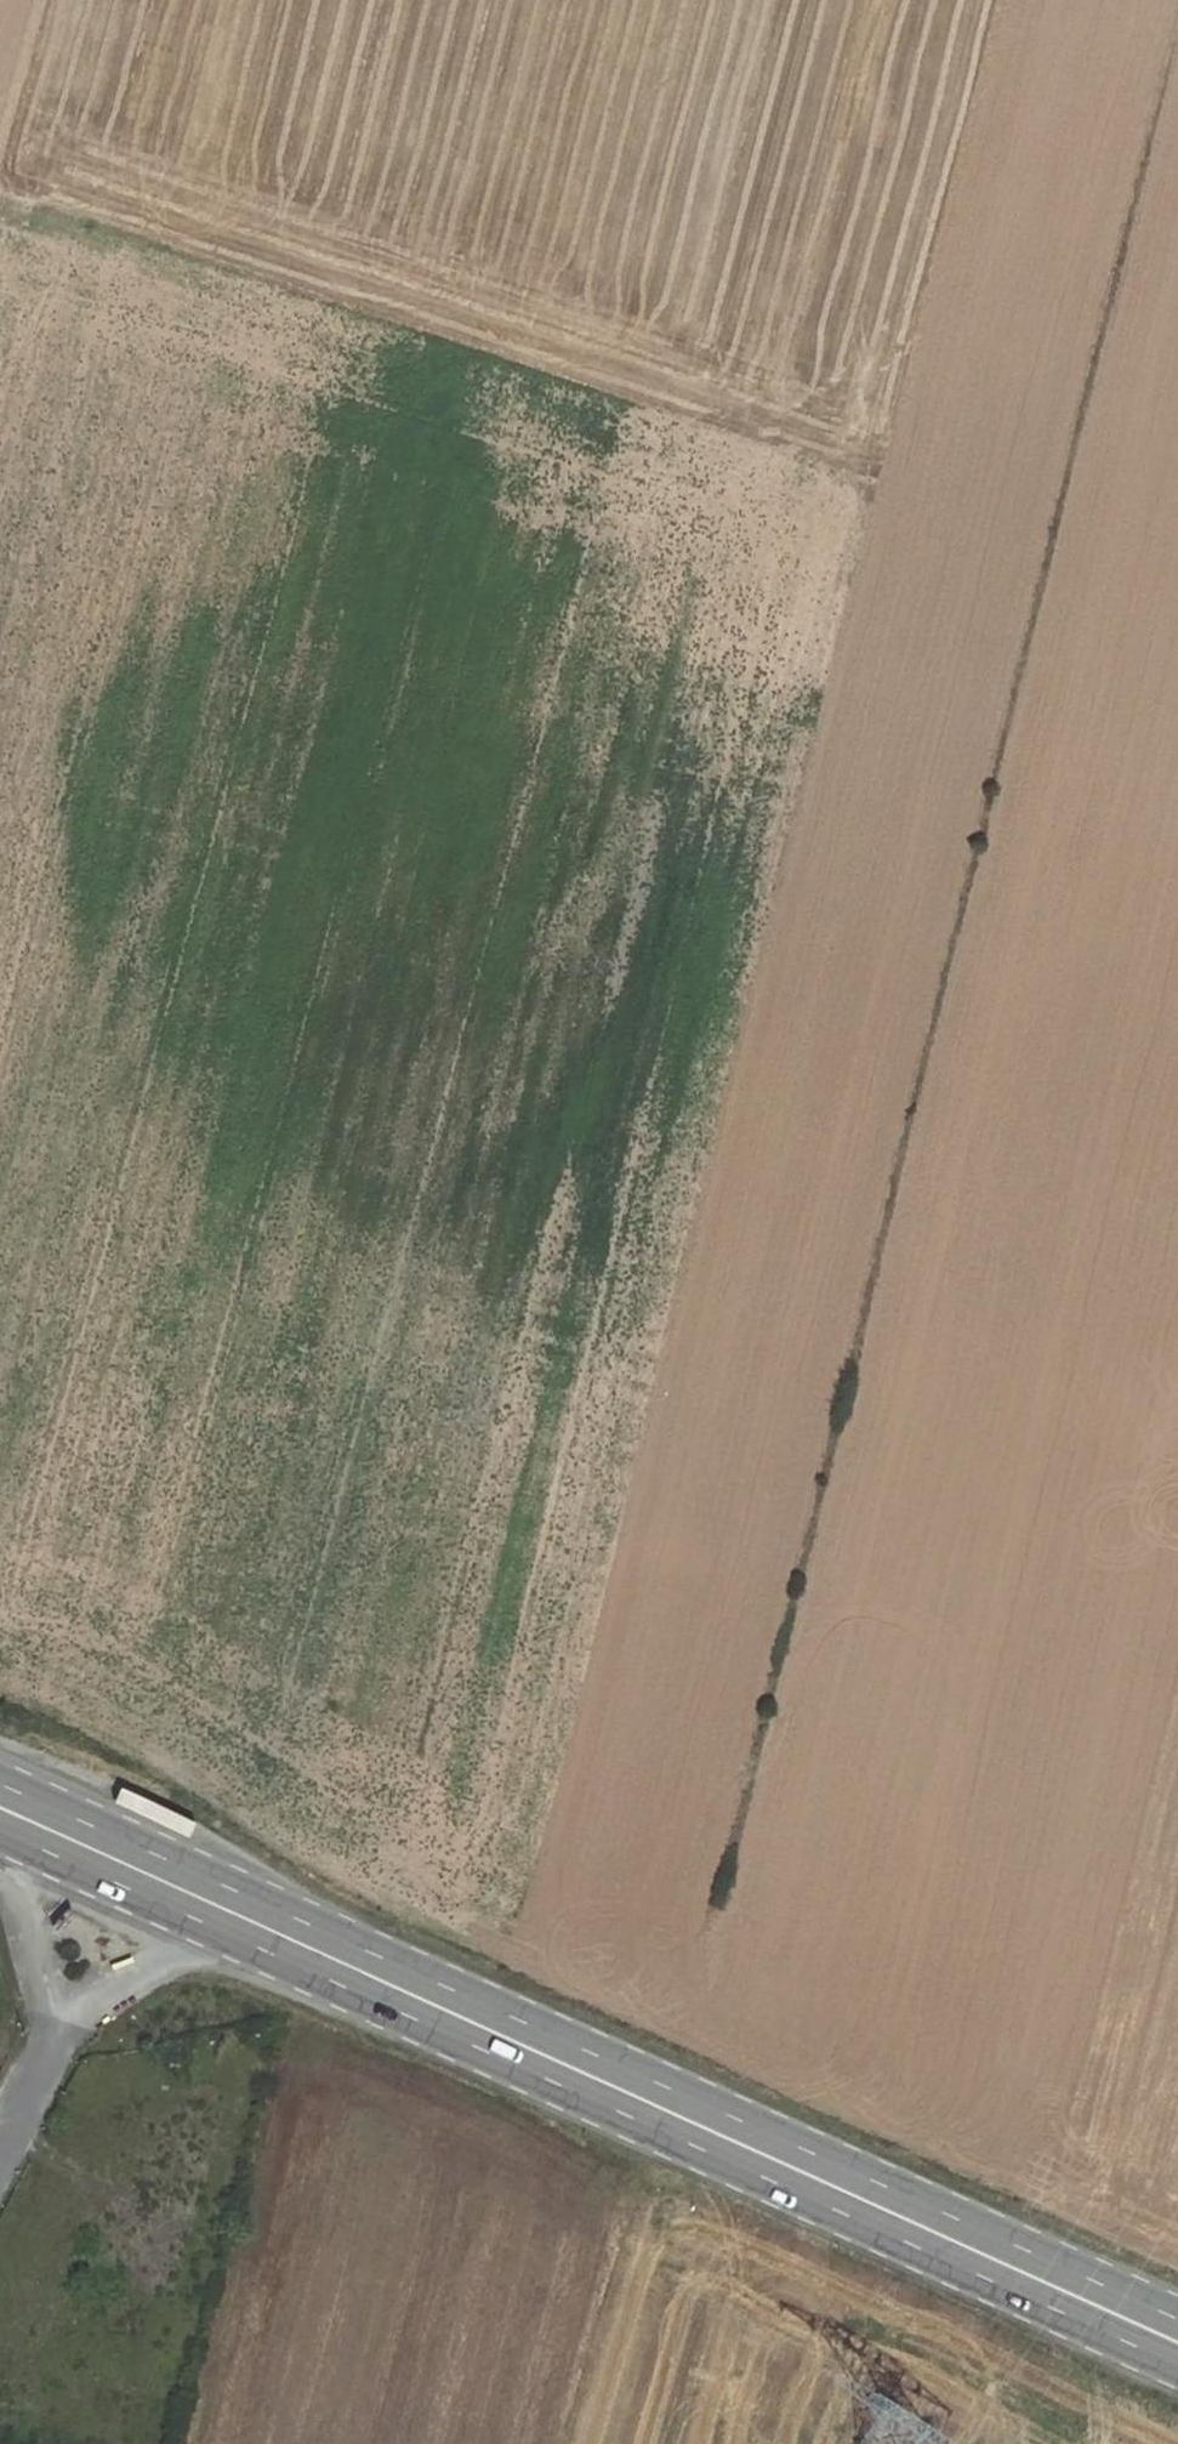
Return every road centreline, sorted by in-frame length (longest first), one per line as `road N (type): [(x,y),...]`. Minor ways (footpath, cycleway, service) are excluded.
road 1 (primary): [(0,1808),(1177,2342)]

